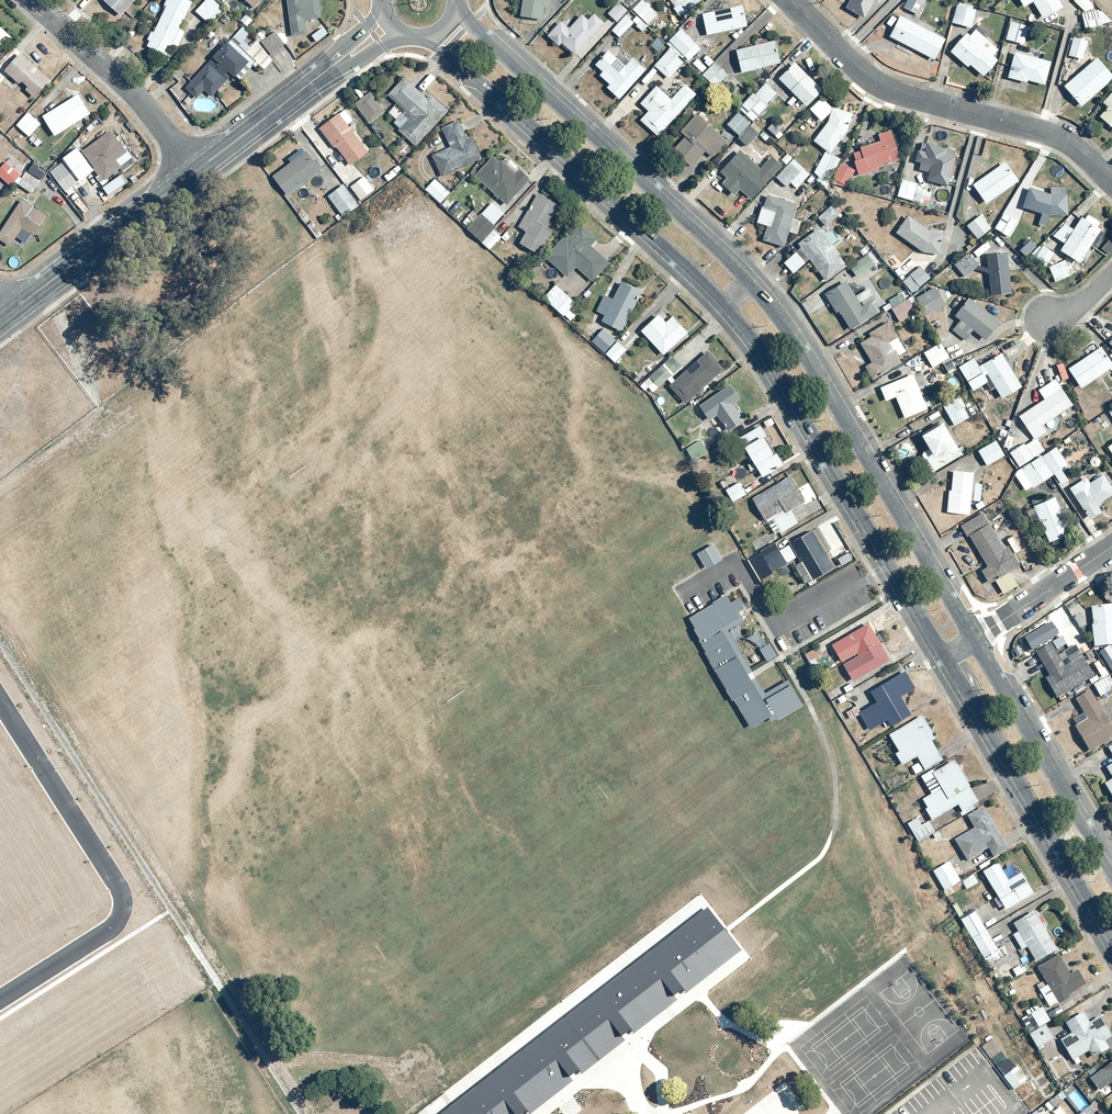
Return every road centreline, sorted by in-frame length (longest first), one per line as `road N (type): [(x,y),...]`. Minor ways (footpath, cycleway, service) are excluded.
road 1 (secondary): [(749,283),(792,339),(972,640)]
road 2 (secondary): [(944,655),(770,363),(726,305)]
road 3 (secondary): [(726,305),(426,38)]
road 4 (secondary): [(457,8),(749,283)]
road 5 (residential): [(788,0),(875,83),(1063,139),(1111,183)]
road 6 (secondary): [(1111,940),(944,655)]
road 7 (secondary): [(972,640),(1111,876)]
road 8 (residential): [(33,0),(136,95),(197,173)]
road 9 (tertiary): [(197,173),(5,315)]
road 10 (residential): [(0,704),(121,893)]
road 11 (residential): [(0,997),(117,925),(121,893)]
road 12 (tertiary): [(329,68),(197,173)]
road 13 (residential): [(1111,546),(972,640)]

